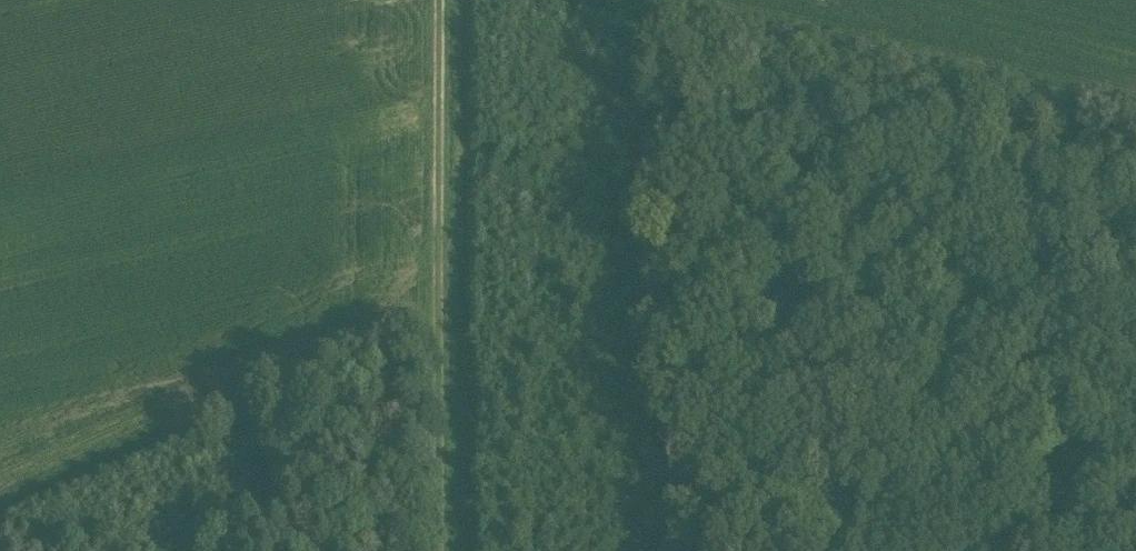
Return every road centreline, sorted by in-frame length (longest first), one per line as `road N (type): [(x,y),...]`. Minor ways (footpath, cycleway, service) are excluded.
road 1 (track): [(436,550),(437,0)]

